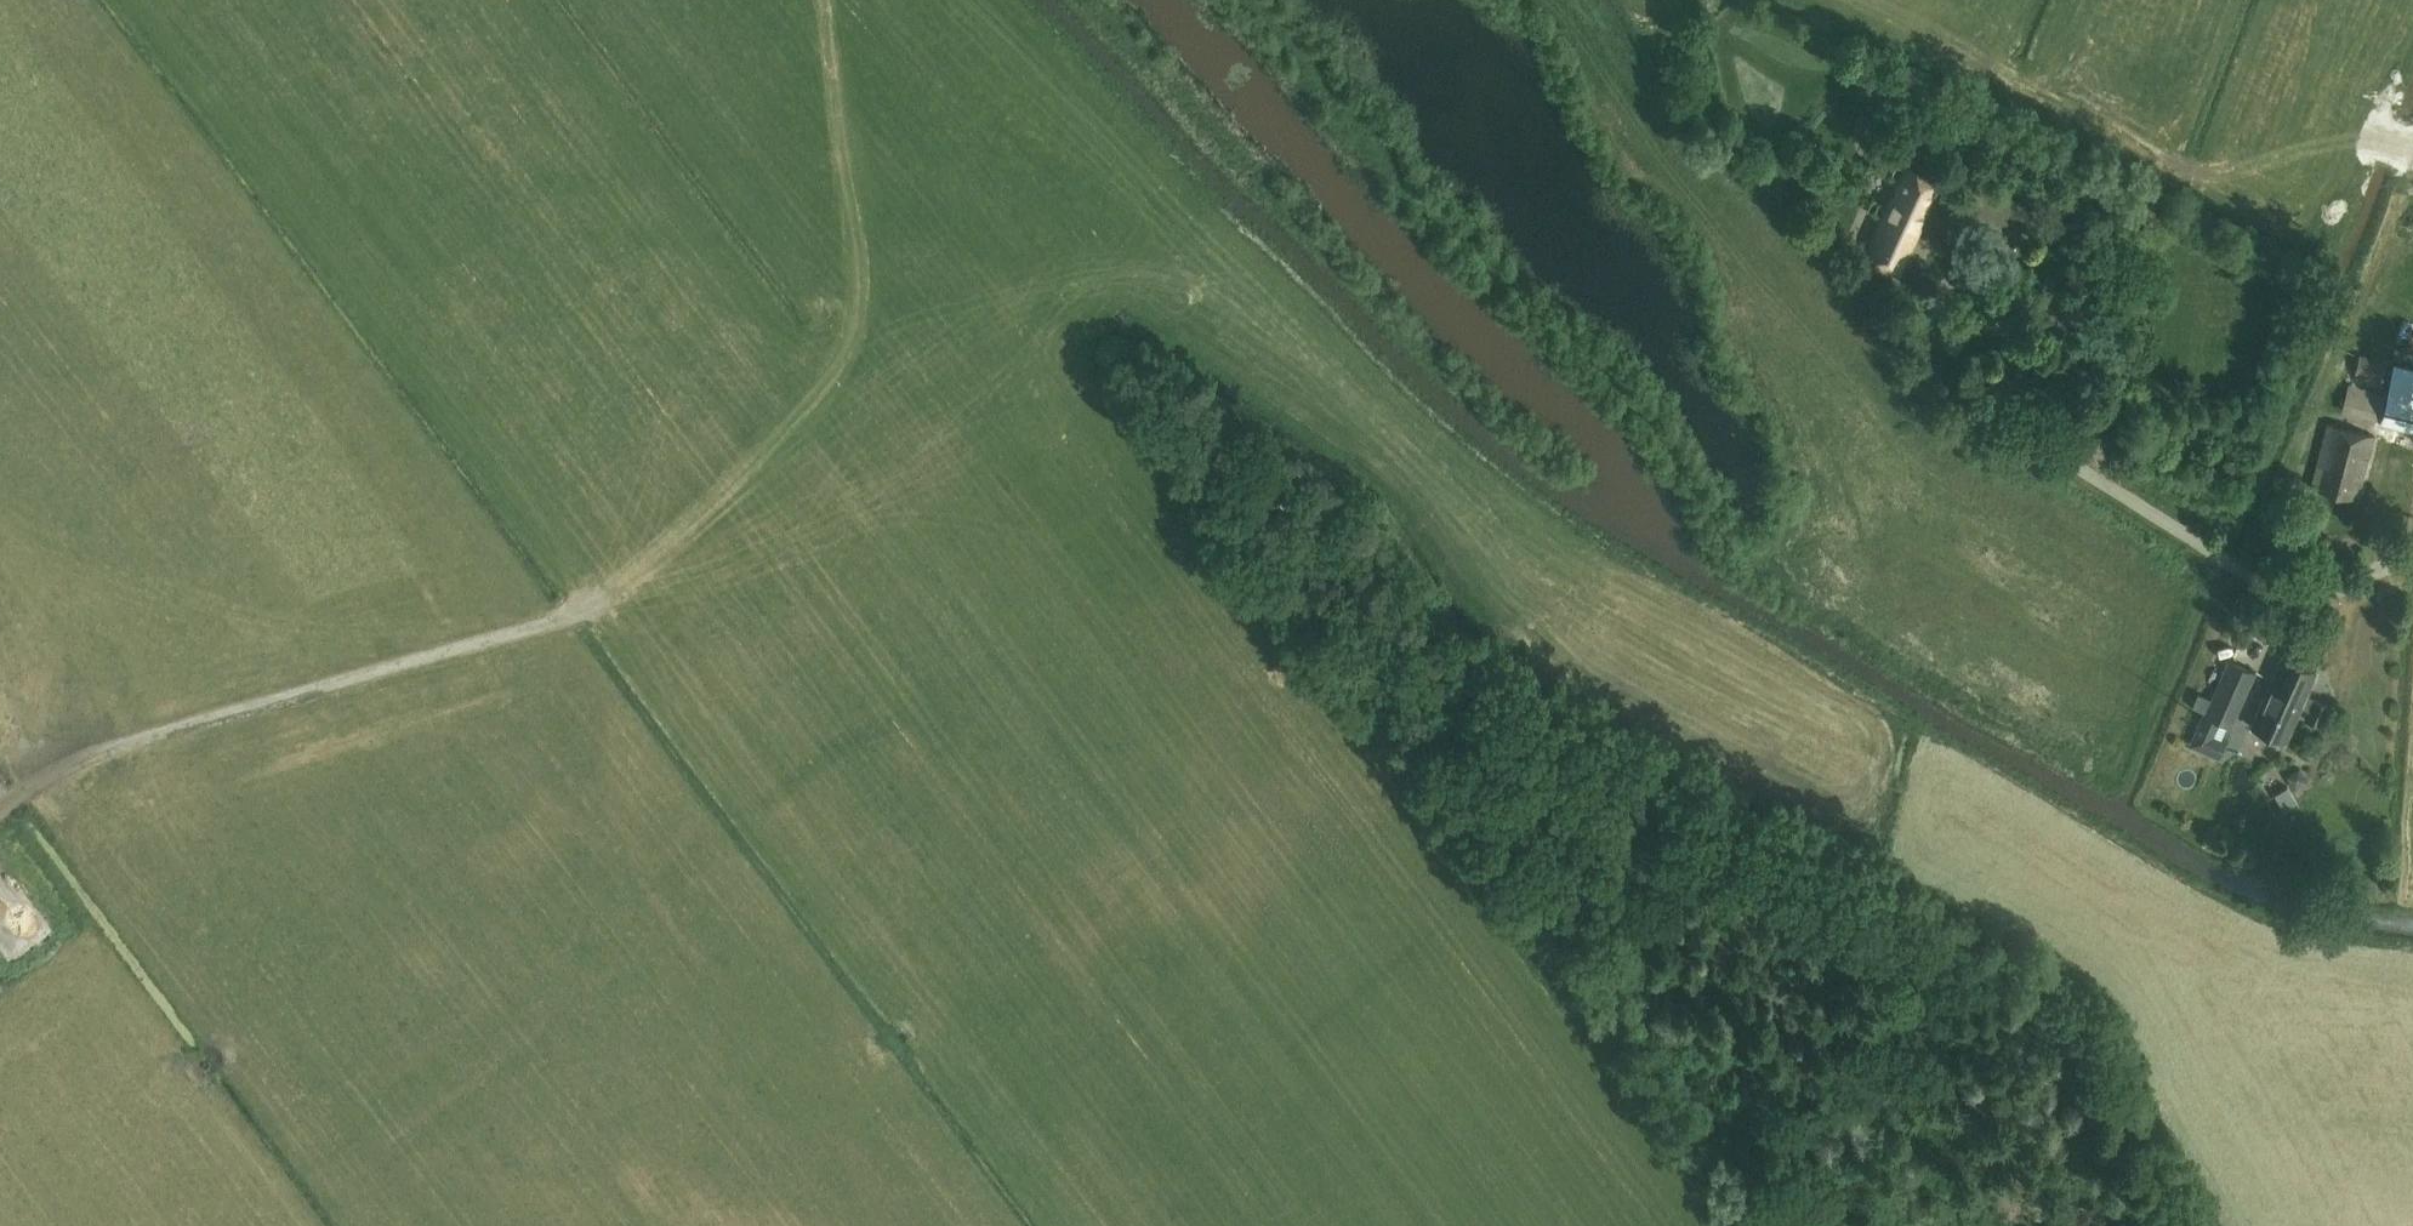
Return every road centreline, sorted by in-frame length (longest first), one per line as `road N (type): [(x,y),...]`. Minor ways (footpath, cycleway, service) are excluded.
road 1 (unclassified): [(2412,555),(2323,596),(2278,593),(1947,386)]

